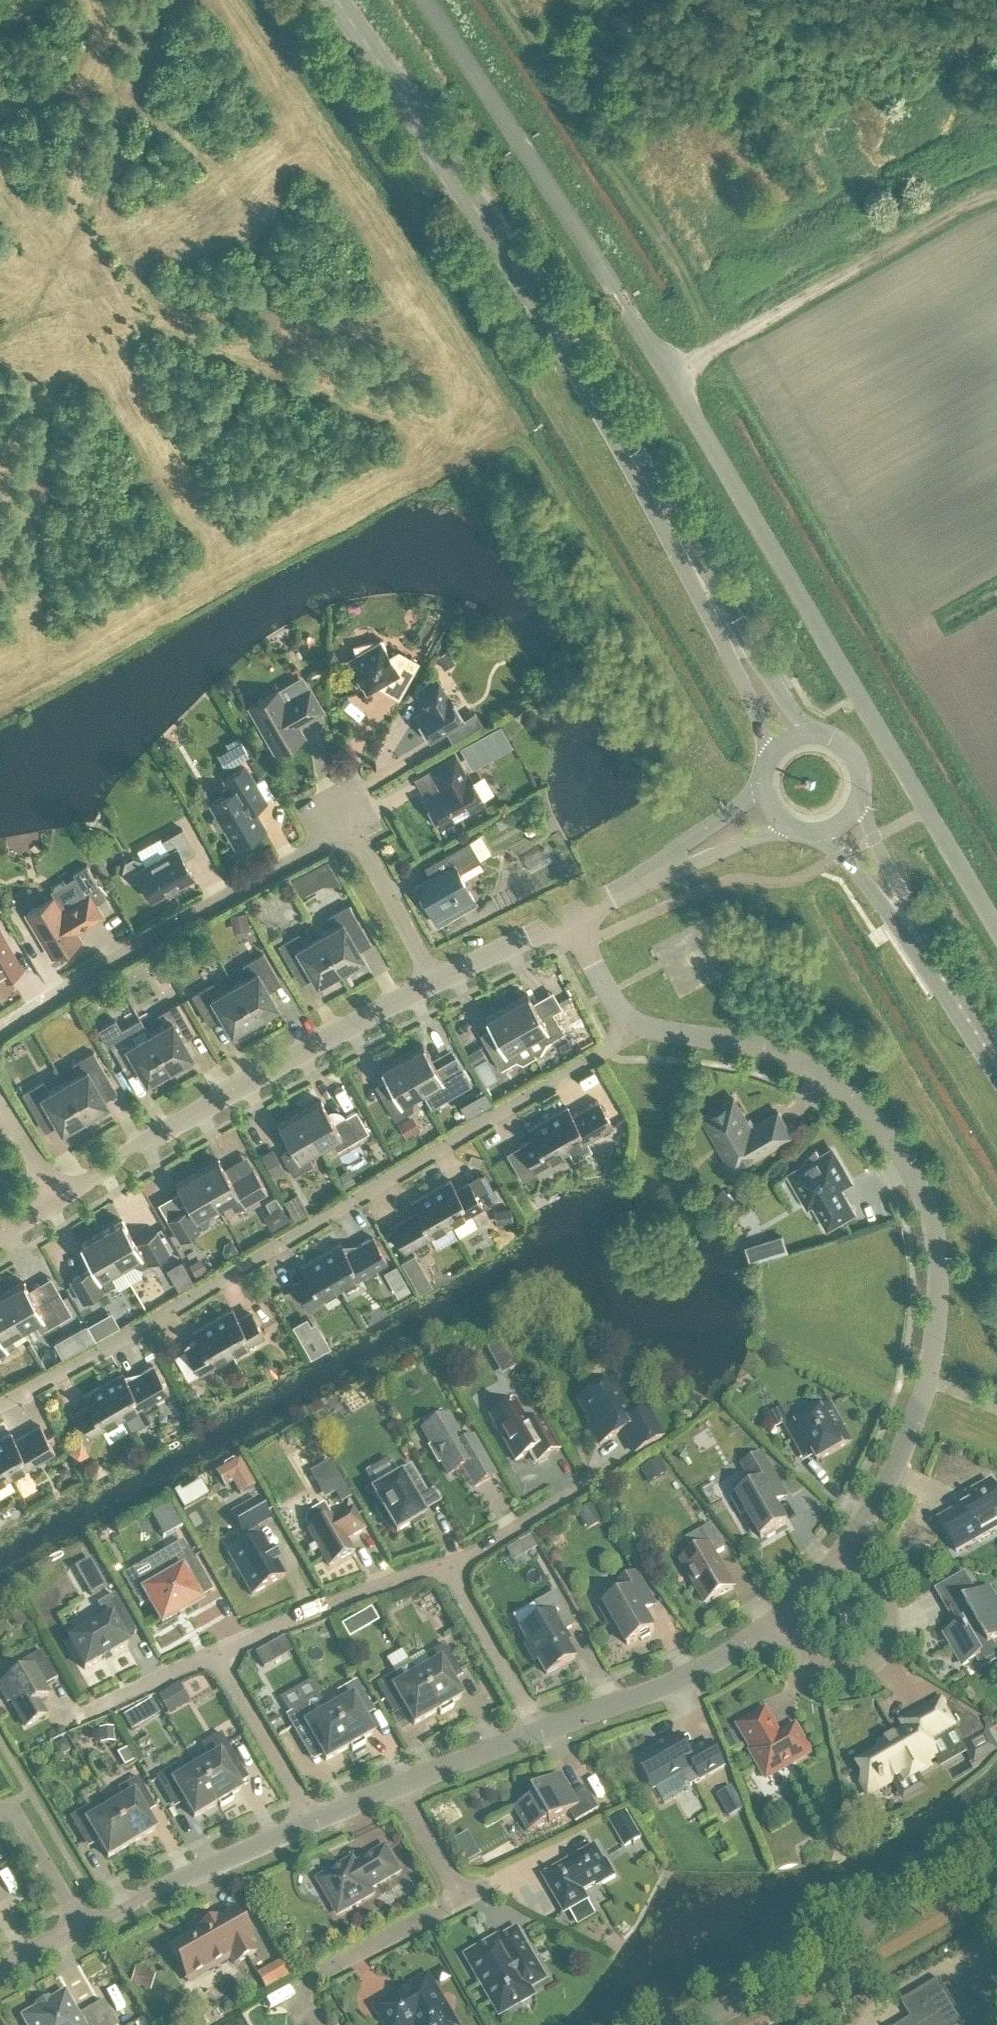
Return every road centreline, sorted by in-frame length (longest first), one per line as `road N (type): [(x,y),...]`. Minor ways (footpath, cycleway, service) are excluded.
road 1 (residential): [(539,1736),(725,1664),(808,1600),(892,1480),(929,1387),(931,1208),(903,1152),(777,1048),(631,1030)]
road 2 (unclassified): [(996,929),(669,379),(425,0)]
road 3 (residential): [(0,1406),(189,1303),(631,1030)]
road 4 (secondary): [(674,530),(462,183),(332,0)]
road 5 (residential): [(0,1032),(340,834),(428,977)]
road 6 (residential): [(55,1200),(428,977)]
road 7 (tertiary): [(710,2024),(996,1864)]
road 8 (secondary): [(674,530),(679,557),(749,687),(770,763)]
road 9 (residential): [(220,1661),(342,1606),(457,1575)]
road 10 (residential): [(81,1927),(312,1828)]
road 11 (secondary): [(817,735),(674,530)]
road 12 (residential): [(312,1828),(220,1661)]
road 13 (secondary): [(934,960),(876,839),(864,791)]
road 14 (residential): [(539,1736),(457,1575)]
road 15 (secondary): [(827,832),(934,960)]
road 16 (residential): [(68,1724),(220,1661)]
road 17 (residential): [(457,1575),(584,1489)]
road 18 (residential): [(329,1970),(463,1902)]
road 19 (residential): [(405,1788),(539,1736)]
road 20 (residential): [(428,977),(560,921)]
road 21 (residential): [(0,1813),(81,1927)]
road 22 (residential): [(631,1030),(560,921)]
road 23 (residential): [(405,1788),(463,1902)]
road 24 (residential): [(670,866),(792,828)]
road 25 (residential): [(765,787),(683,847),(670,866)]
road 26 (residential): [(560,921),(670,866)]

